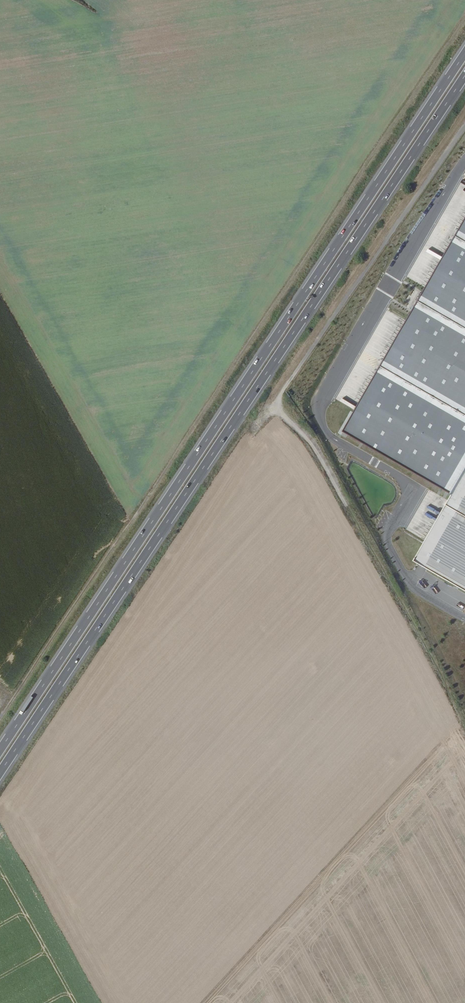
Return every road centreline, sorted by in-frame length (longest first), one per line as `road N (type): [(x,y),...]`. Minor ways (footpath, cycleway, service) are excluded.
road 1 (track): [(464,11),(0,718)]
road 2 (trunk): [(0,772),(464,75)]
road 3 (trunk): [(464,53),(0,750)]
road 4 (track): [(464,728),(326,471),(277,409),(280,395)]

